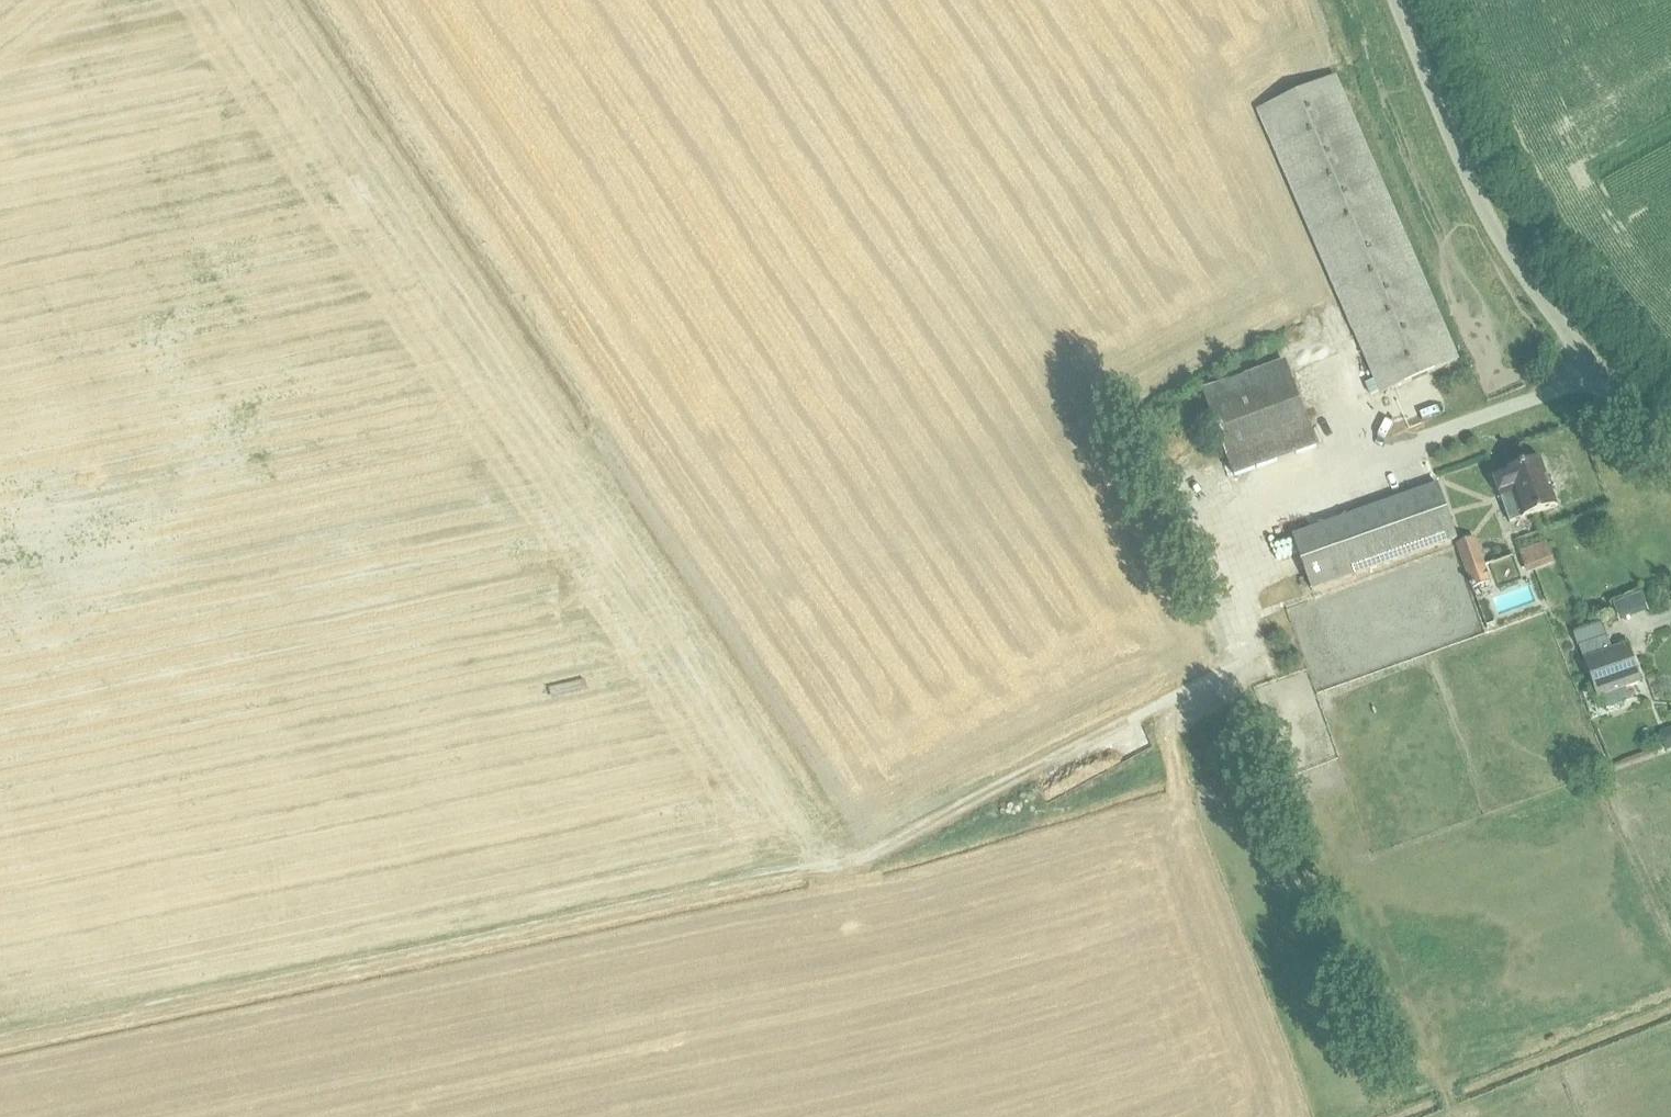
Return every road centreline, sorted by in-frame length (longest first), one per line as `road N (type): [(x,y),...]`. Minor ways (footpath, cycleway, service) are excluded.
road 1 (unclassified): [(1670,445),(1574,344),(1478,197),(1394,0)]

